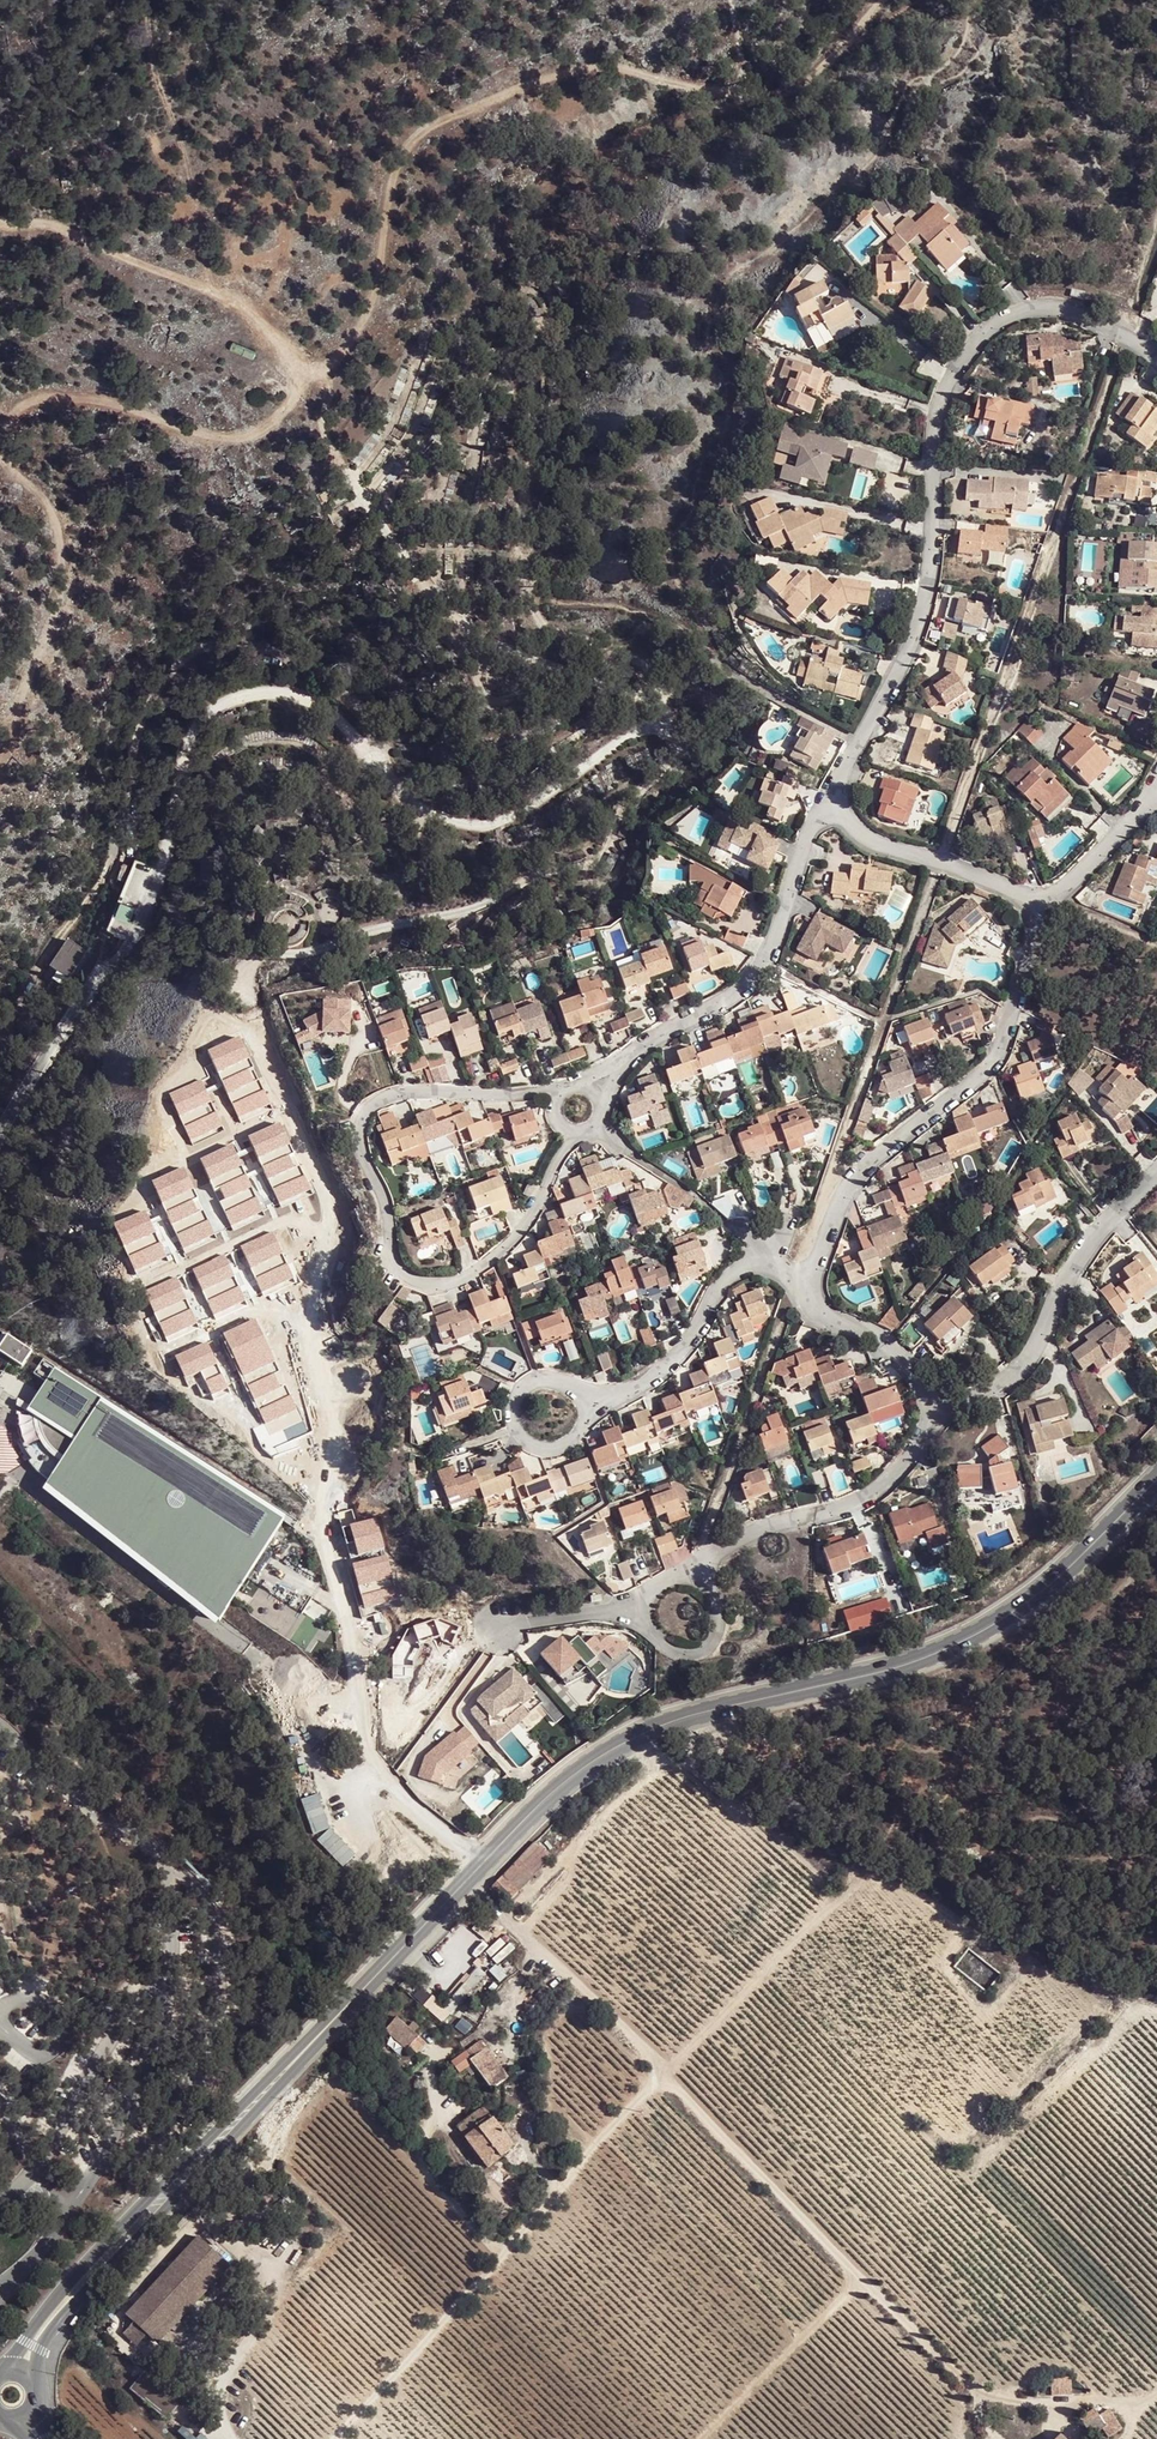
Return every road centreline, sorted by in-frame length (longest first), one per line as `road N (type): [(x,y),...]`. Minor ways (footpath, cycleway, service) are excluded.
road 1 (track): [(896,1825),(872,1869),(663,2076),(970,2387),(1001,2400),(1045,2403),(1134,2403),(1156,2395)]
road 2 (track): [(302,391),(362,327),(393,172),(414,136),(537,79),(605,72),(778,90),(814,78),(888,0)]
road 3 (track): [(331,2438),(663,2076),(657,2061),(466,1886)]
road 4 (residential): [(1156,357),(1105,314),(1032,314),(981,349),(947,400),(935,594),(918,651),(848,764),(841,802)]
road 5 (track): [(29,997),(109,865),(136,736),(179,661),(202,645),(235,639),(281,647),(333,674),(374,723),(379,751),(371,761)]
road 6 (residential): [(574,1132),(531,1213),(487,1259),(443,1286),(408,1285),(387,1269),(351,1149),(352,1120),(364,1104),(415,1093),(559,1094)]
road 7 (secondary): [(343,2012),(85,2264),(4,2372)]
road 8 (secondary): [(734,1704),(919,1660),(957,1643),(1073,1565),(1156,1479)]
road 9 (secondary): [(33,2382),(39,2349),(65,2315),(343,2012)]
road 10 (residential): [(818,1292),(814,1273),(849,1185),(998,1065),(1043,912)]
road 11 (unclassified): [(0,1455),(314,1695),(356,1698)]
road 12 (residential): [(335,1436),(338,1412),(307,1296),(325,1195),(248,1021)]
road 13 (residential): [(841,802),(811,824),(773,958),(751,992),(619,1068)]
road 14 (track): [(0,220),(64,230),(253,310),(302,391)]
road 15 (track): [(0,783),(29,682),(61,623),(70,568),(36,491),(0,454)]
road 16 (track): [(0,438),(15,417),(51,397),(243,435),(302,391)]
road 17 (residential): [(933,1403),(979,1402),(1020,1374),(1087,1246),(1156,1184)]
road 18 (residential): [(702,1580),(717,1550),(768,1523),(859,1507),(916,1453),(933,1403)]
road 19 (secondary): [(734,1704),(672,1715),(582,1759),(475,1859)]
road 20 (secondary): [(480,1873),(617,1754),(734,1704)]
road 21 (track): [(143,0),(158,85),(185,154),(207,290)]
road 22 (residential): [(584,1408),(660,1371),(727,1279),(747,1266),(818,1292)]
road 23 (track): [(976,2165),(1133,2016),(1156,2011)]
road 24 (unclassified): [(66,2215),(87,2185),(163,1998)]
road 25 (residential): [(841,802),(874,844),(945,861),(1043,912)]
road 26 (residential): [(356,1698),(318,1502),(324,1471)]
road 27 (unclassified): [(169,1873),(151,1847),(76,1806),(0,1726)]
road 28 (track): [(704,2438),(863,2278)]
road 29 (unclassified): [(149,1987),(90,2068),(38,2164)]
road 30 (unclassified): [(0,1145),(36,1074),(112,969)]
road 31 (residential): [(475,1859),(365,1752),(356,1698)]
road 32 (residential): [(561,1380),(536,1380),(518,1394),(512,1416),(520,1437),(539,1449),(562,1448),(580,1432),(584,1408)]
road 33 (residential): [(933,1403),(886,1350),(822,1315),(818,1292)]
road 34 (residential): [(644,1610),(653,1638),(684,1657),(698,1655),(716,1633),(718,1616),(702,1580)]
road 35 (residential): [(1043,912),(1156,801)]
road 36 (residential): [(500,1622),(644,1610)]

